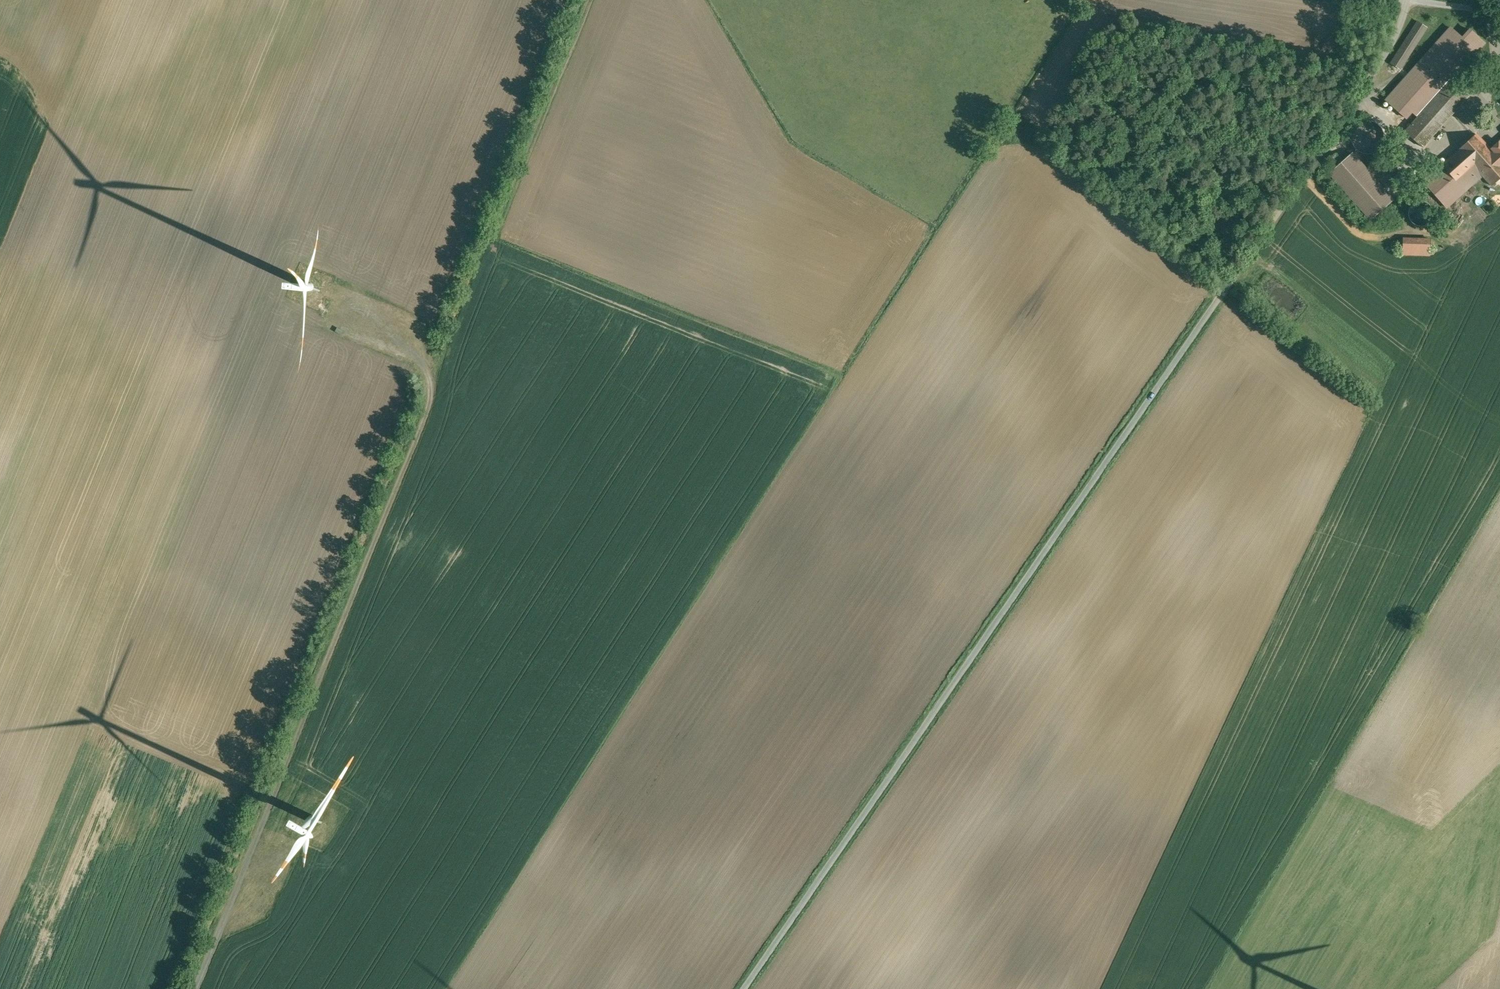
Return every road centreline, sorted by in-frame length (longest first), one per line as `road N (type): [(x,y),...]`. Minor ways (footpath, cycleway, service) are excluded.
road 1 (unclassified): [(1408,0),(1401,24),(740,988)]

